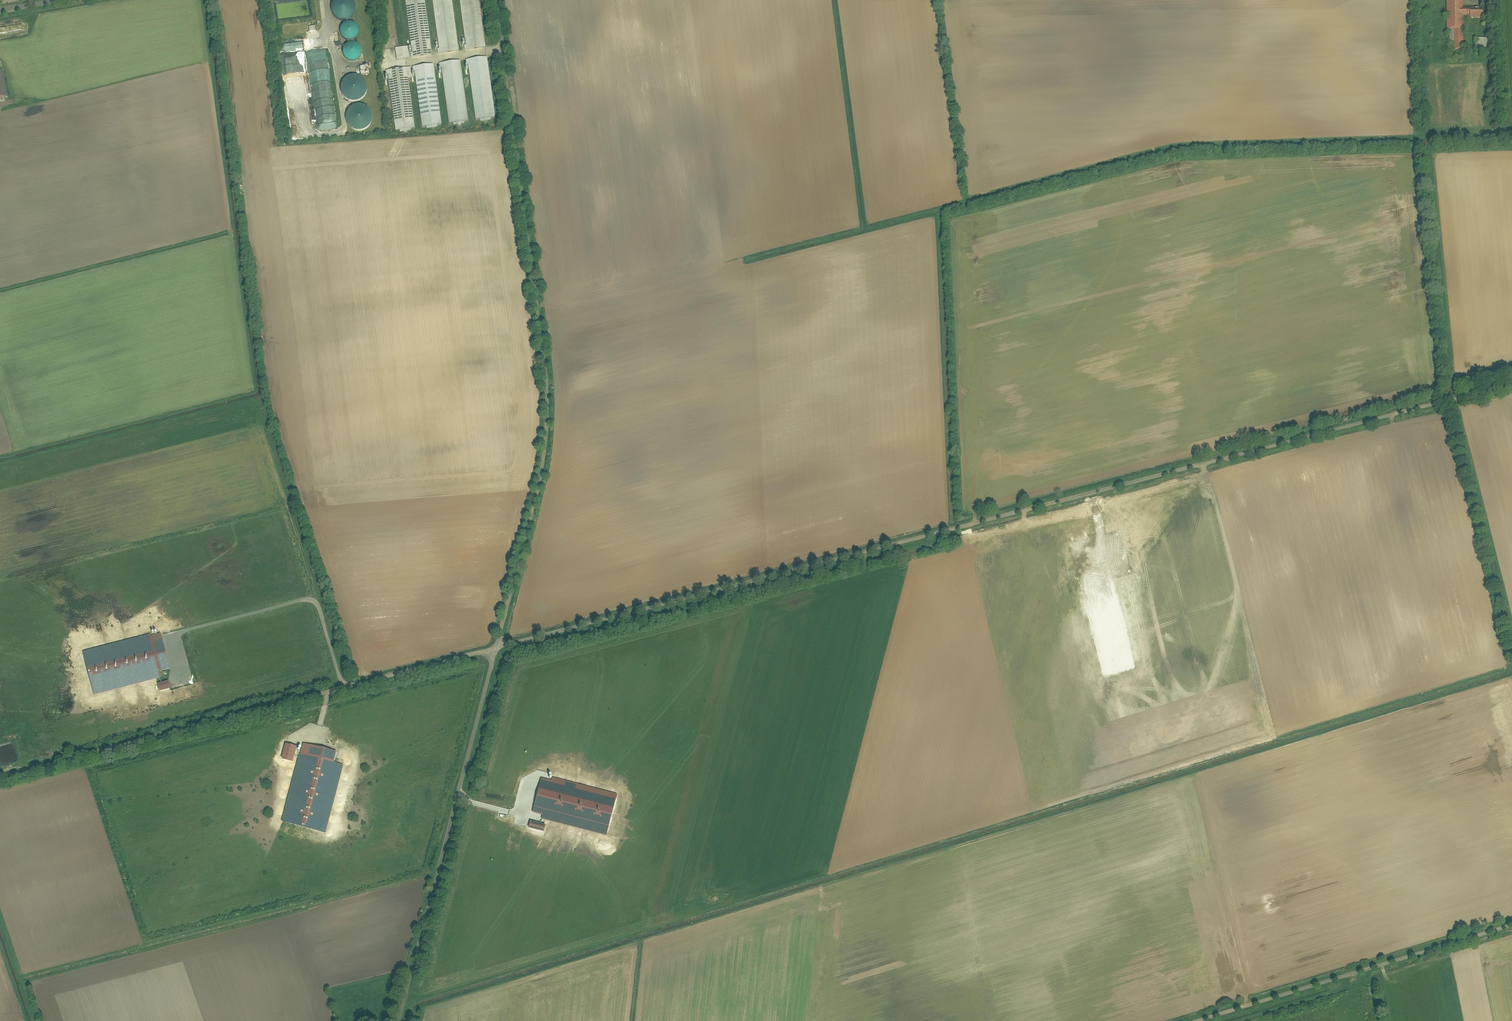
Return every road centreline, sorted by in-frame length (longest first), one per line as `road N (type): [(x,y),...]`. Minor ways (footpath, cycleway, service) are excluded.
road 1 (unclassified): [(1511,387),(497,648)]
road 2 (unclassified): [(494,0),(547,395),(542,472),(497,648)]
road 3 (unclassified): [(497,648),(400,1020)]
road 4 (track): [(329,692),(0,778)]
road 5 (unclassified): [(1199,1020),(1511,926)]
road 6 (unclassified): [(497,648),(329,692)]

